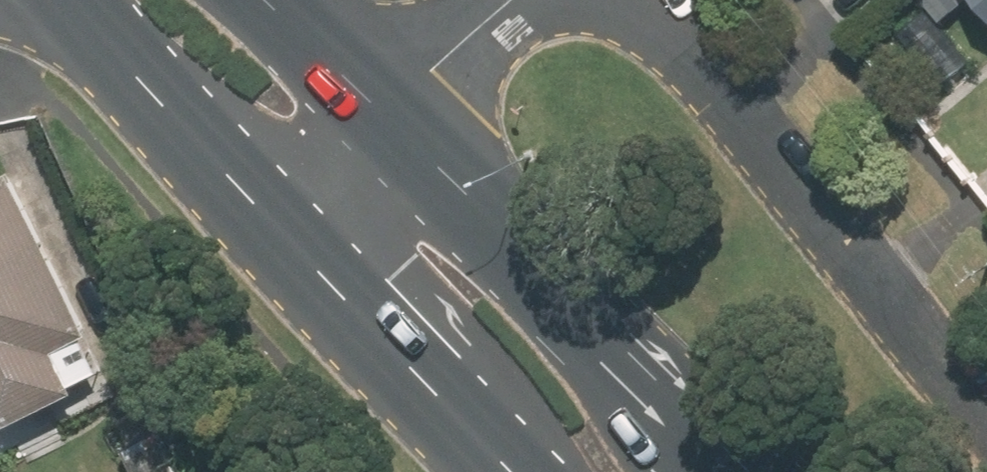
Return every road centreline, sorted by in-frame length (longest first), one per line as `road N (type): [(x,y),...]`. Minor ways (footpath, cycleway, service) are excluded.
road 1 (residential): [(640,0),(986,420)]
road 2 (primary): [(384,109),(727,471)]
road 3 (primary): [(518,471),(261,214)]
road 4 (primary): [(261,214),(78,0)]
road 5 (residential): [(511,0),(384,109)]
road 6 (primary): [(262,0),(384,109)]
road 7 (residential): [(384,109),(261,214)]

